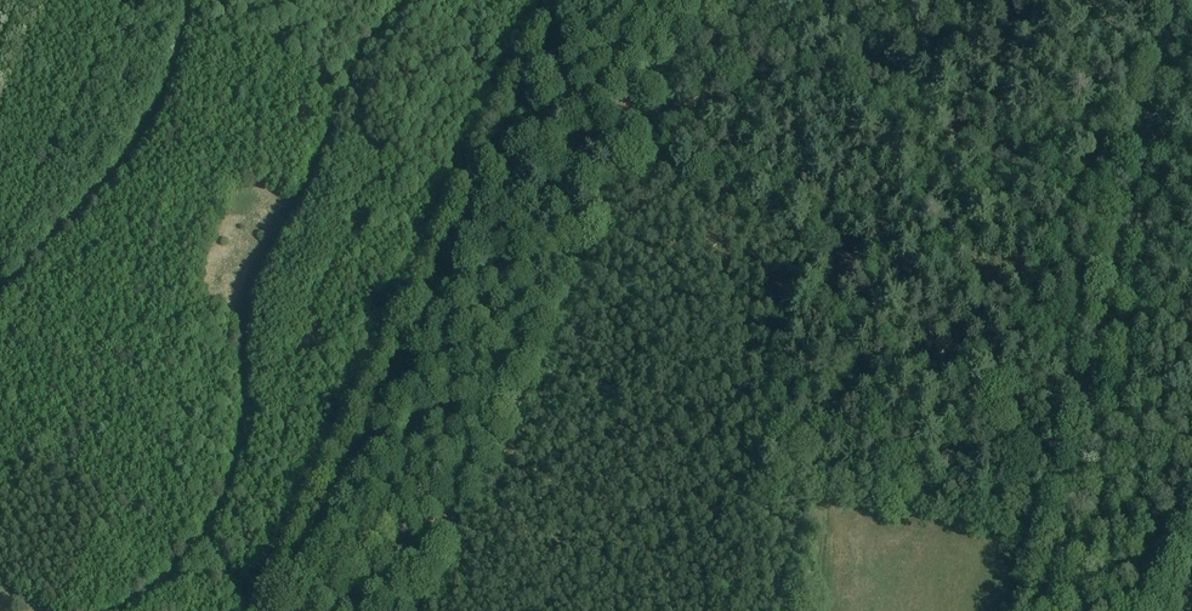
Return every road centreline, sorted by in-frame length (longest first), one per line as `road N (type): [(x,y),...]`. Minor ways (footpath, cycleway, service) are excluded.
road 1 (track): [(422,610),(718,0)]
road 2 (track): [(566,0),(274,610)]
road 3 (unclassified): [(1046,610),(1174,0)]
road 4 (track): [(877,92),(1130,211)]
road 5 (track): [(678,0),(877,92)]

